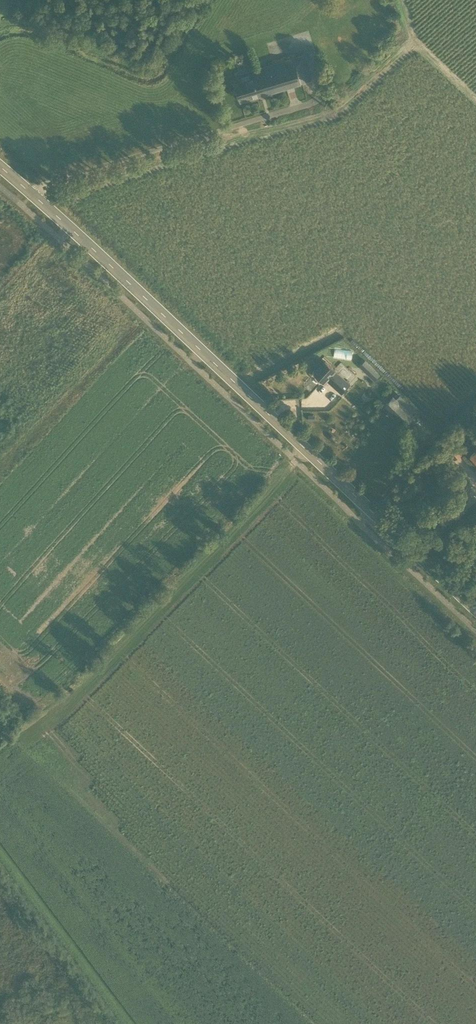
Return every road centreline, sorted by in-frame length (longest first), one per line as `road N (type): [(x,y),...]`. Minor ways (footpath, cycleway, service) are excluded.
road 1 (secondary): [(475,613),(31,190)]
road 2 (track): [(66,701),(300,449)]
road 3 (unclassified): [(31,190),(295,110)]

